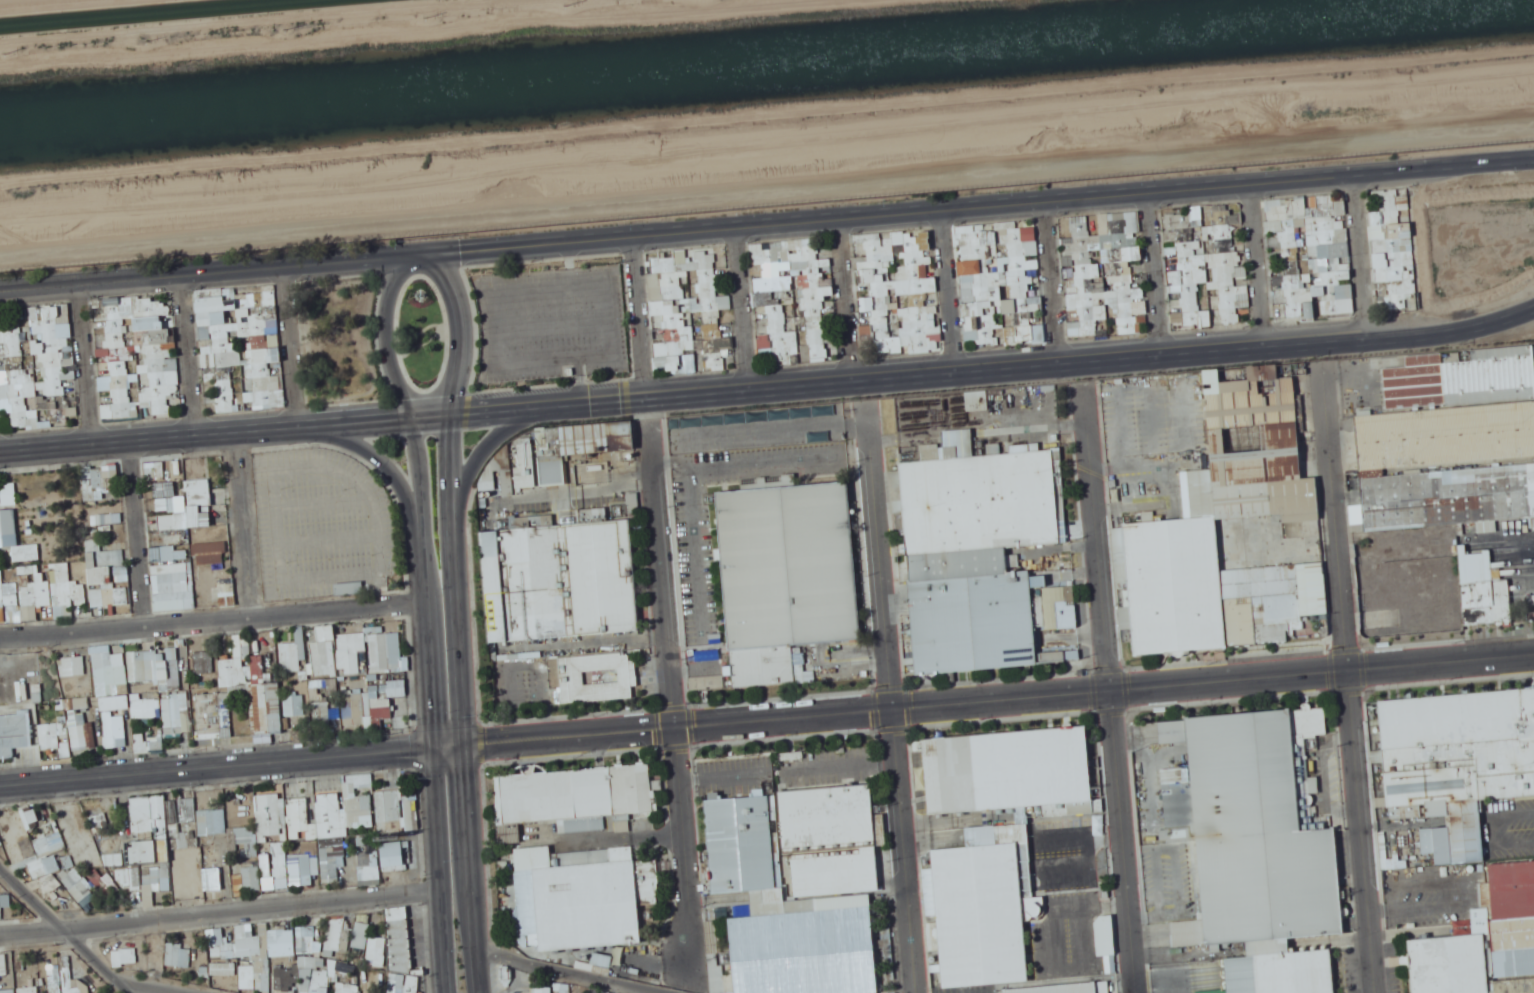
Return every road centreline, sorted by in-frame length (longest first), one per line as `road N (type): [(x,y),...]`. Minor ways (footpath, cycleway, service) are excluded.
road 1 (primary): [(0,453),(1428,339),(1533,310)]
road 2 (primary): [(1533,163),(0,294)]
road 3 (secondary): [(1533,650),(577,731)]
road 4 (residential): [(1378,992),(1327,379)]
road 5 (residential): [(1135,992),(1088,405)]
road 6 (residential): [(917,992),(871,418)]
road 7 (residential): [(650,437),(694,974)]
road 8 (primary): [(467,741),(451,416),(464,340),(461,311),(433,256)]
road 9 (residential): [(0,930),(442,887)]
road 10 (residential): [(0,636),(427,600)]
road 11 (secondary): [(335,753),(0,785)]
road 12 (primary): [(407,258),(390,297),(385,345),(409,419),(421,526)]
road 13 (primary): [(434,743),(450,992)]
road 14 (primary): [(481,955),(467,741)]
road 15 (residential): [(146,627),(130,442)]
road 16 (residential): [(237,434),(250,616)]
road 17 (residential): [(481,955),(658,992)]
road 18 (residential): [(129,992),(0,866)]
road 19 (residential): [(1355,176),(1367,342)]
road 20 (residential): [(1253,185),(1268,350)]
road 21 (residential): [(1152,194),(1165,358)]
road 22 (primary): [(303,428),(357,442),(387,463),(421,526)]
road 23 (residential): [(842,220),(859,383)]
road 24 (residential): [(1046,203),(1062,366)]
road 25 (residential): [(944,212),(958,375)]
road 26 (residential): [(736,230),(751,392)]
road 27 (residential): [(632,239),(647,400)]
road 28 (residential): [(288,269),(303,428)]
road 29 (residential): [(181,278),(196,437)]
road 30 (residential): [(78,287),(92,445)]
road 31 (primary): [(456,520),(464,489),(499,438),(554,409)]

